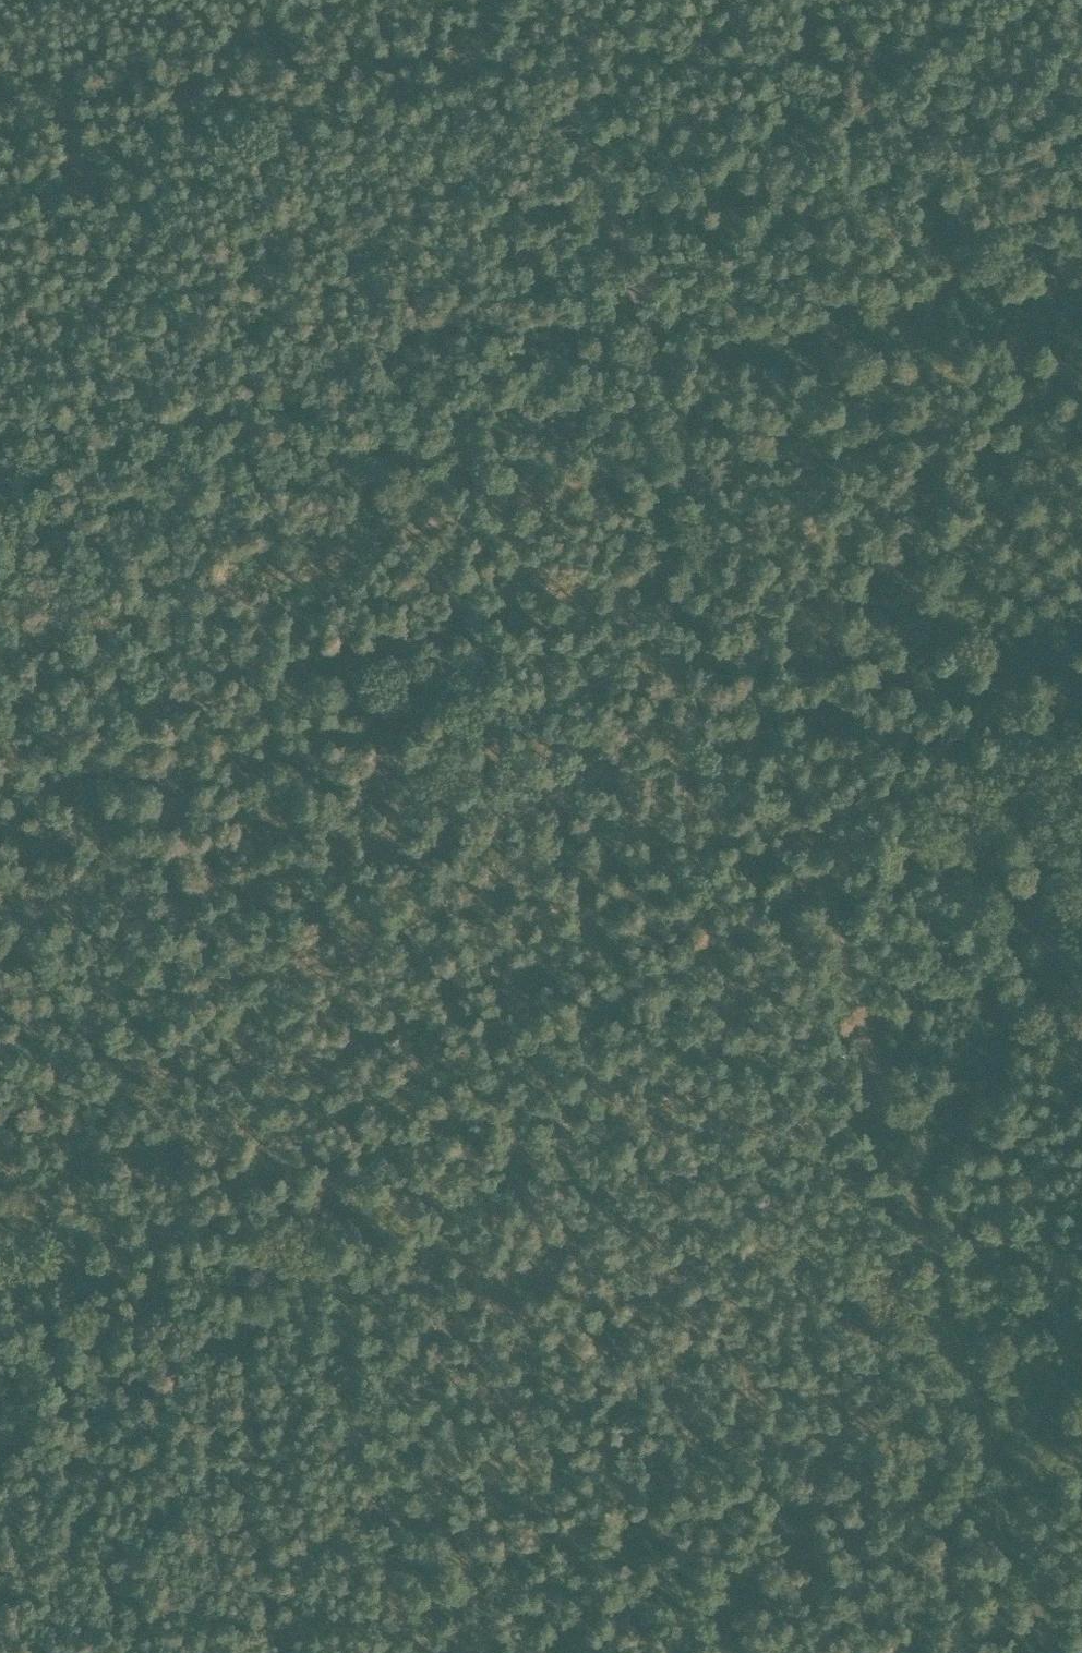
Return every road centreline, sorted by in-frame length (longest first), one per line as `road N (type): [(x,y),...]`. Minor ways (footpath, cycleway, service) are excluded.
road 1 (track): [(0,1397),(303,1207),(545,1035),(721,929),(810,838)]
road 2 (track): [(810,838),(1055,1652)]
road 3 (track): [(558,0),(693,478)]
road 4 (track): [(693,478),(810,838)]
road 5 (track): [(810,838),(1081,710)]

